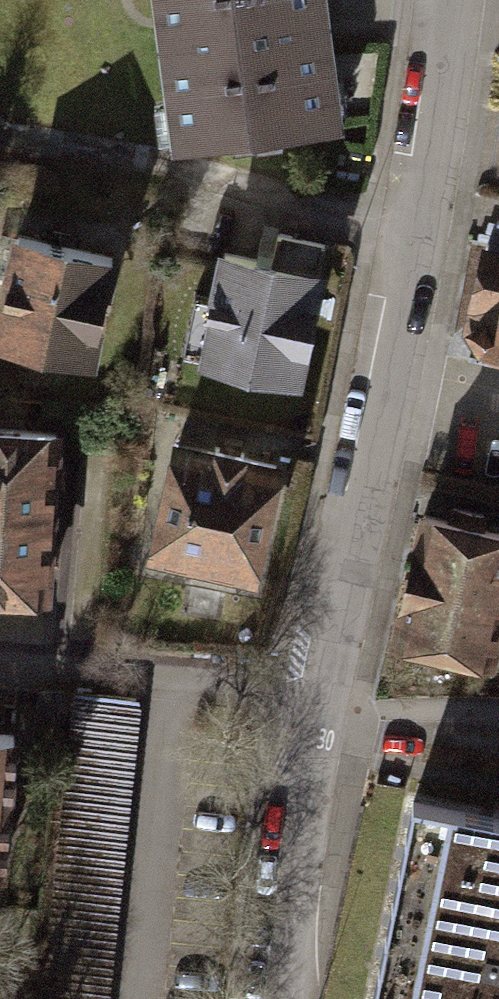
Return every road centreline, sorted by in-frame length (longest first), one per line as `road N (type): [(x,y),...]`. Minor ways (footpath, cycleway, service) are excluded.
road 1 (residential): [(449,0),(398,331),(320,705)]
road 2 (residential): [(0,659),(320,705)]
road 3 (residential): [(320,705),(284,998)]

